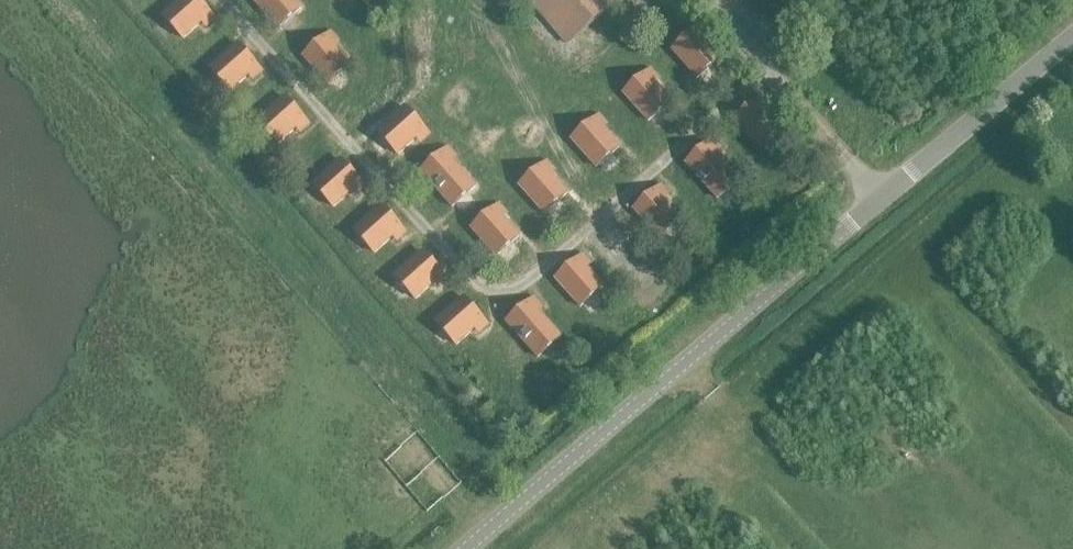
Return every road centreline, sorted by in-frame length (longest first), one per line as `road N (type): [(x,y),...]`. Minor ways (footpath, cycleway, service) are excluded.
road 1 (track): [(229,0),(460,268),(491,293),(521,288),(772,71),(709,0)]
road 2 (unclassified): [(468,548),(1072,39)]
road 3 (track): [(884,202),(772,71)]

